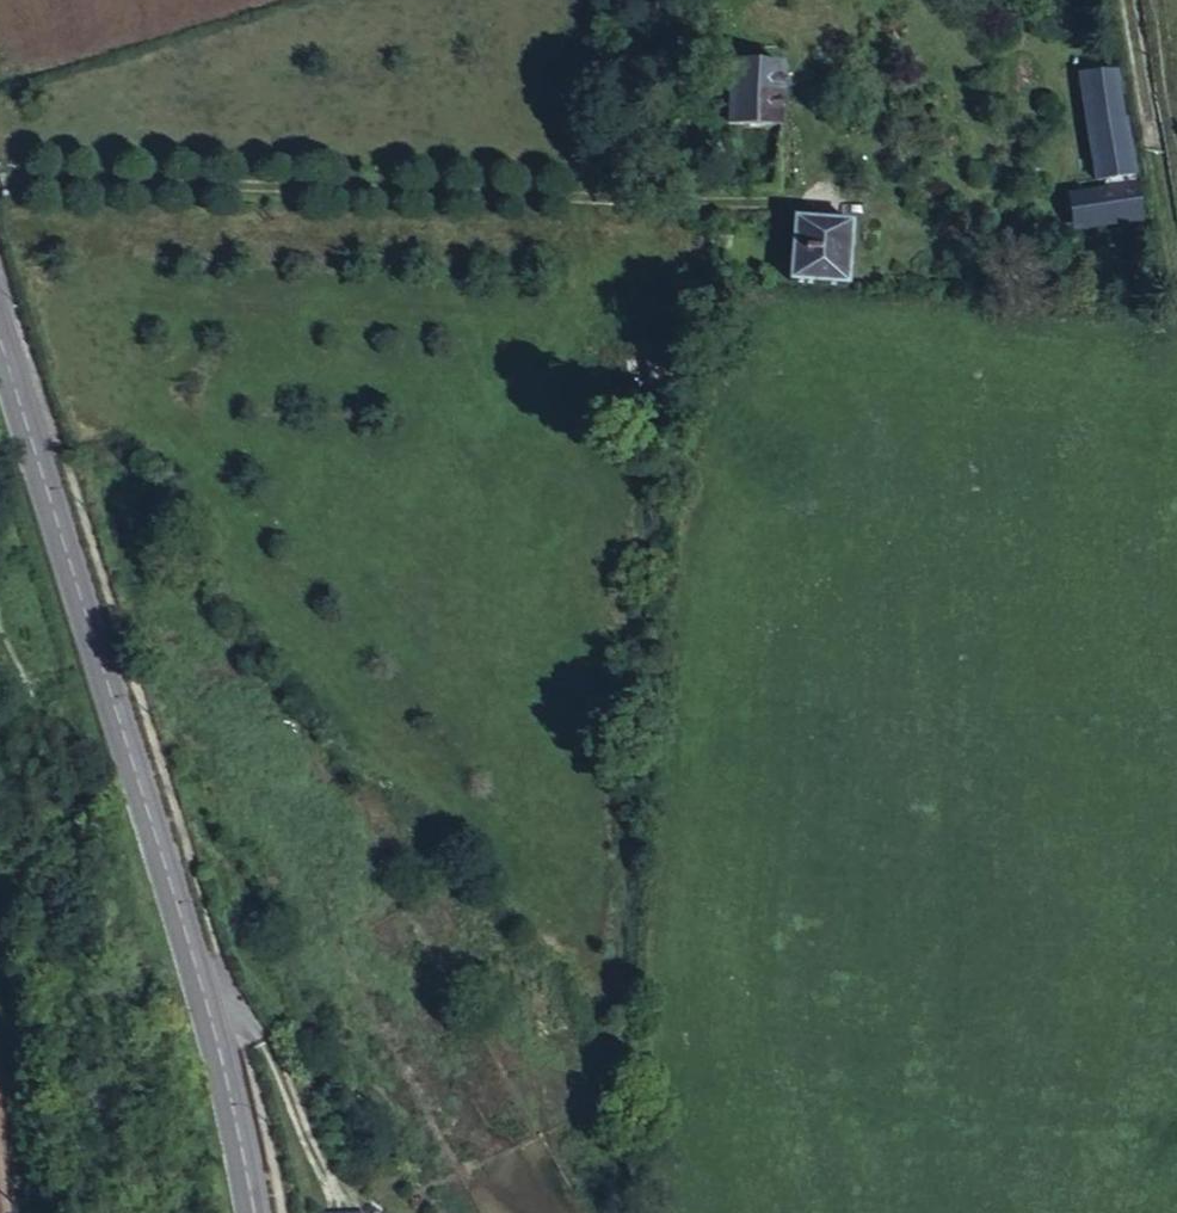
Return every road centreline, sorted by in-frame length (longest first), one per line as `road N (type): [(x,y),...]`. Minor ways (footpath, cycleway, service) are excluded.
road 1 (tertiary): [(0,331),(216,1031),(254,1212)]

